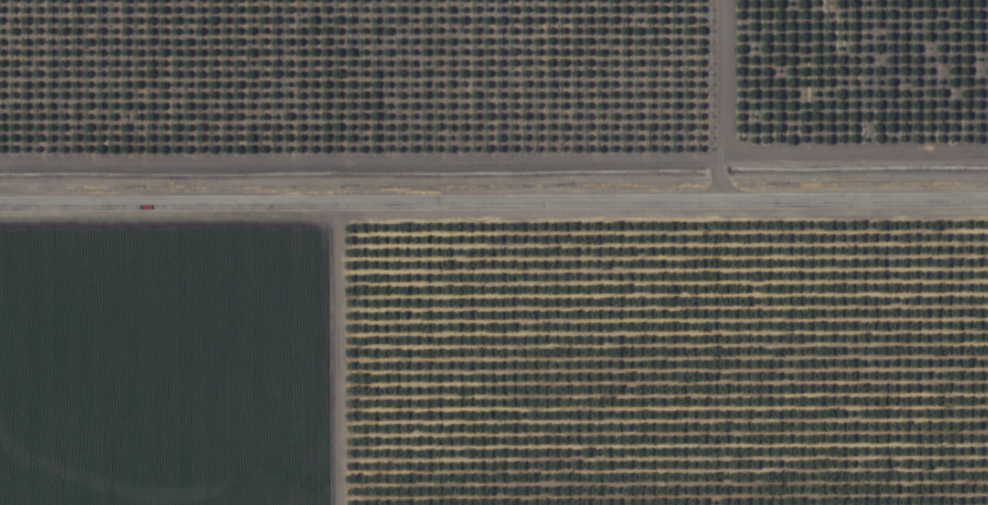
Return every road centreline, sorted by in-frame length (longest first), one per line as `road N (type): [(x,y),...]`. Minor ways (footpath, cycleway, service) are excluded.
road 1 (tertiary): [(987,192),(0,200)]

